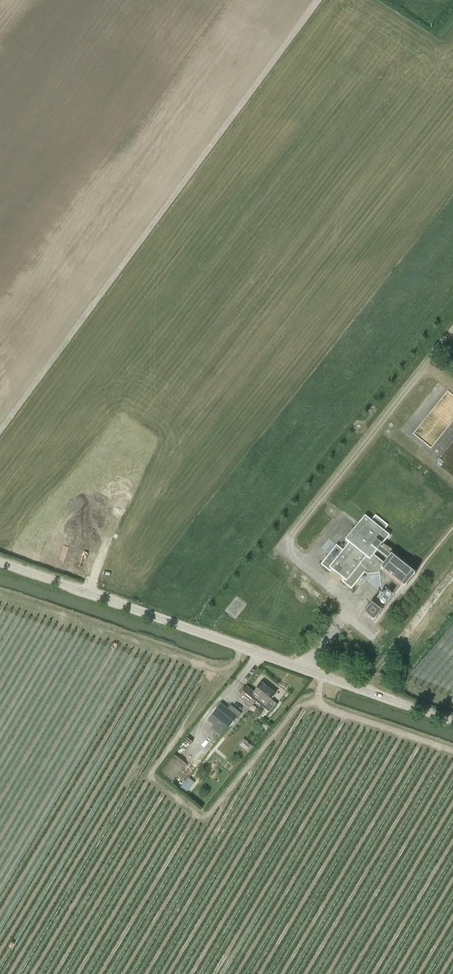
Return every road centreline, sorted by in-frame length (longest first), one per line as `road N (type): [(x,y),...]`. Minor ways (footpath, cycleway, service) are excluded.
road 1 (track): [(0,429),(318,0)]
road 2 (unclassified): [(452,722),(0,563)]
road 3 (track): [(220,673),(153,773),(202,818),(300,703),(320,705)]
road 4 (track): [(0,597),(220,673),(241,648)]
road 5 (track): [(452,330),(291,538)]
road 6 (track): [(324,676),(324,708),(452,751)]

